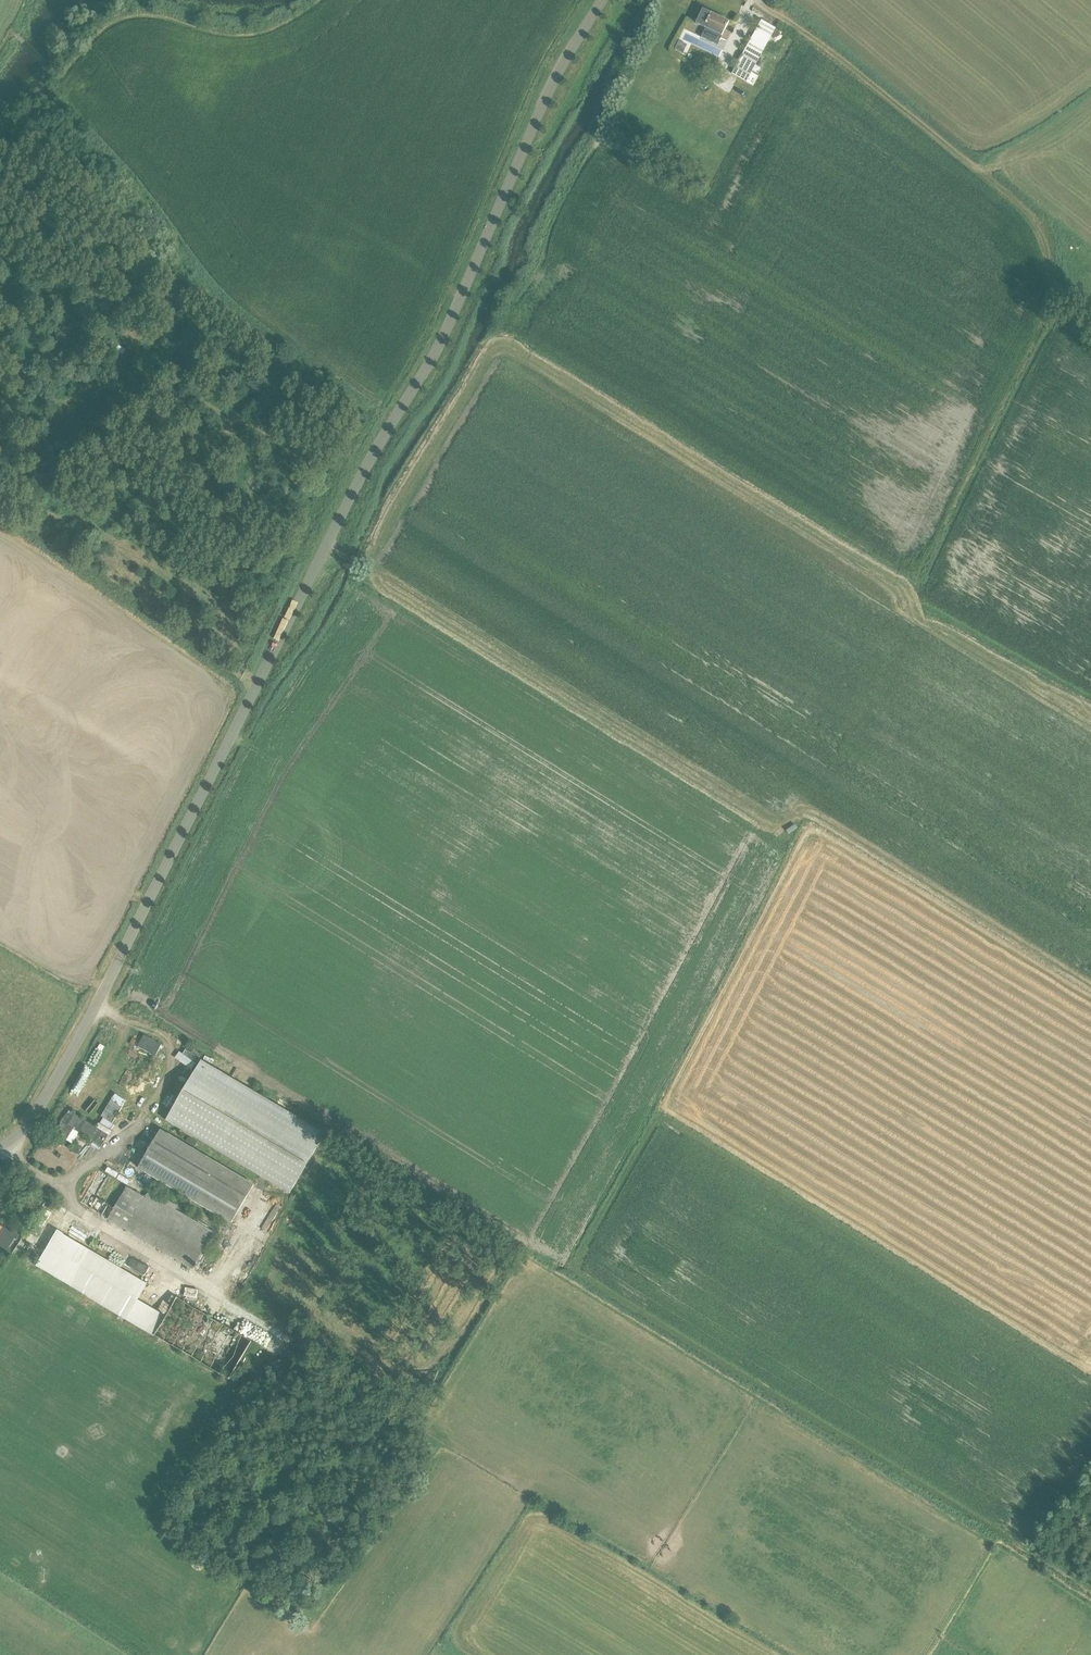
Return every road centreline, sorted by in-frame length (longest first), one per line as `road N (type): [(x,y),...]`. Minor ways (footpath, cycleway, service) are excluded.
road 1 (unclassified): [(0,1147),(27,1127),(97,1003),(357,483),(435,354),(552,84),(603,0)]

